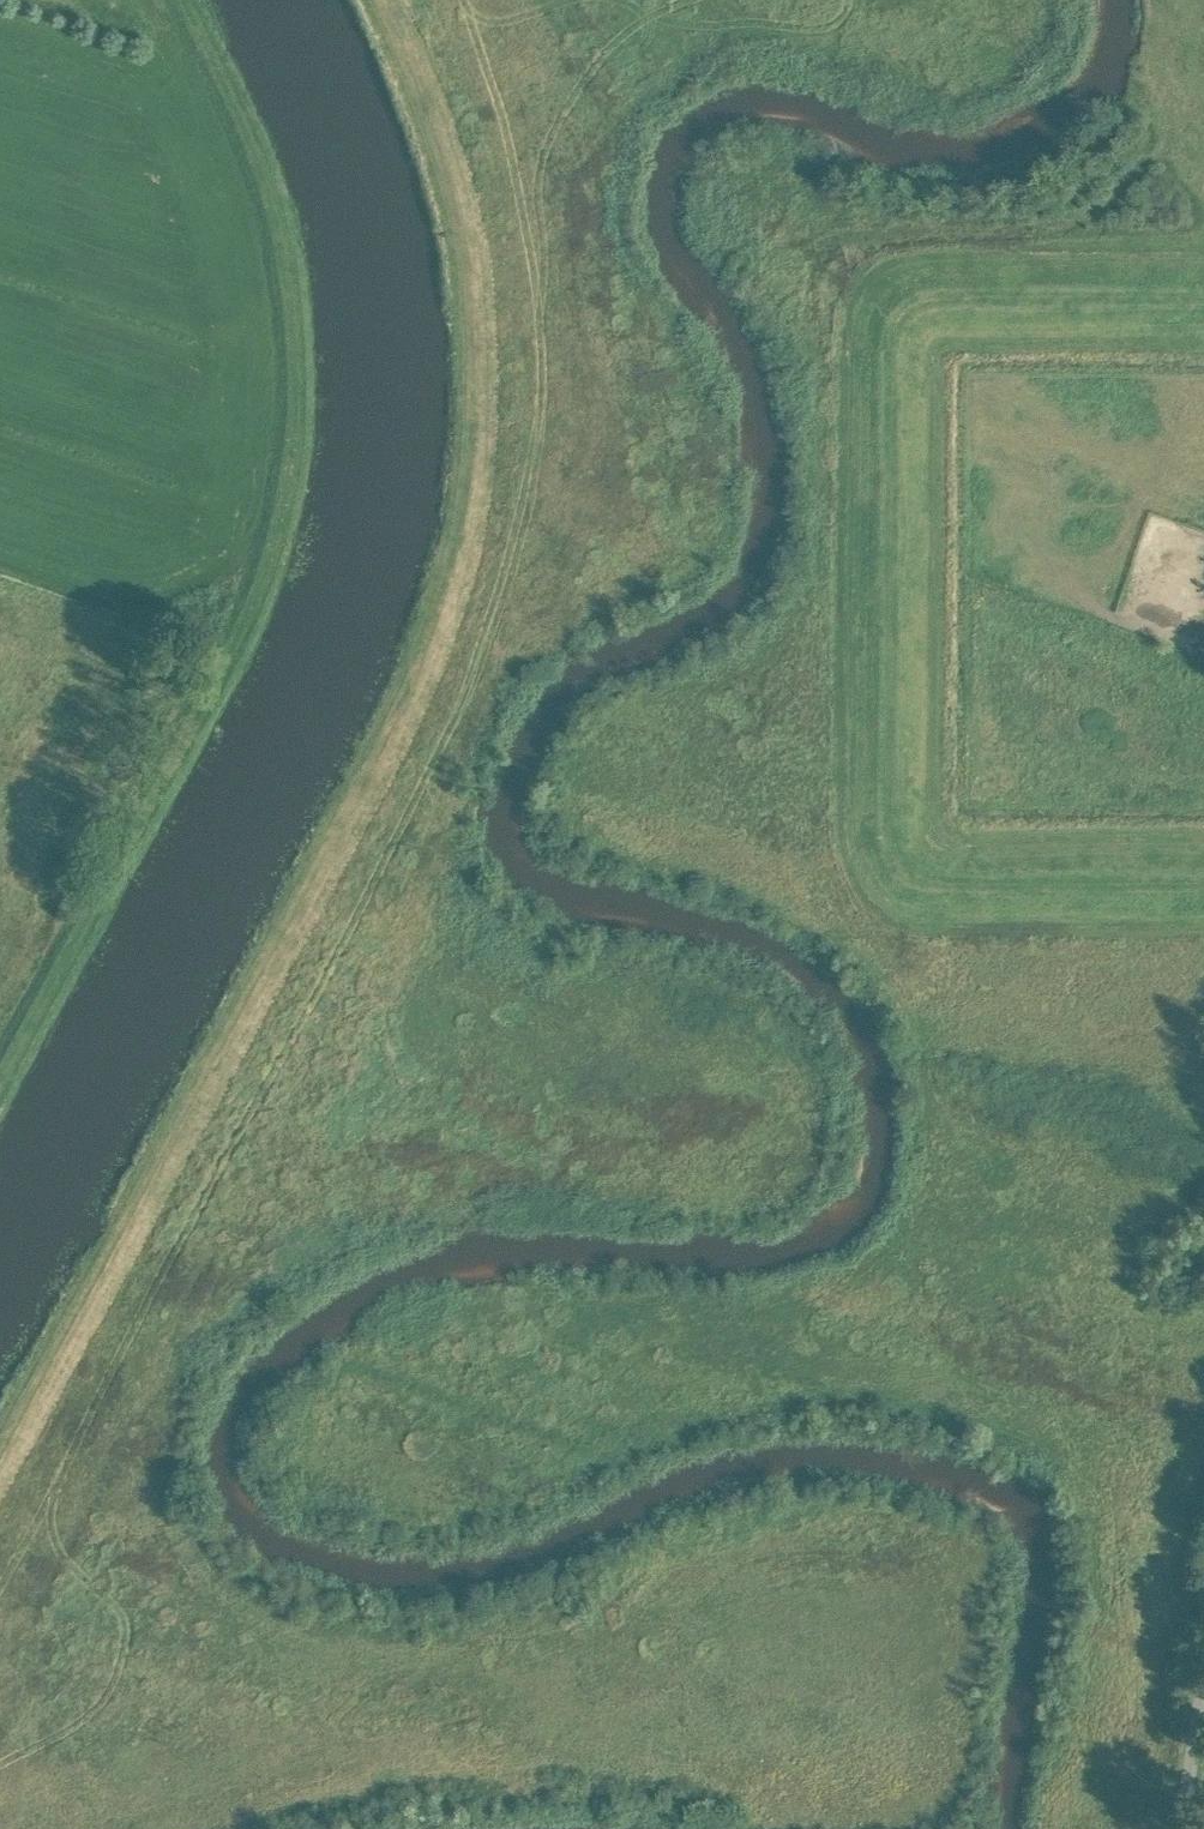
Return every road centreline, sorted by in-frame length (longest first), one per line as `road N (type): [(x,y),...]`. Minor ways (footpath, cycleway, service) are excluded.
road 1 (unclassified): [(1182,1828),(1203,1679)]

